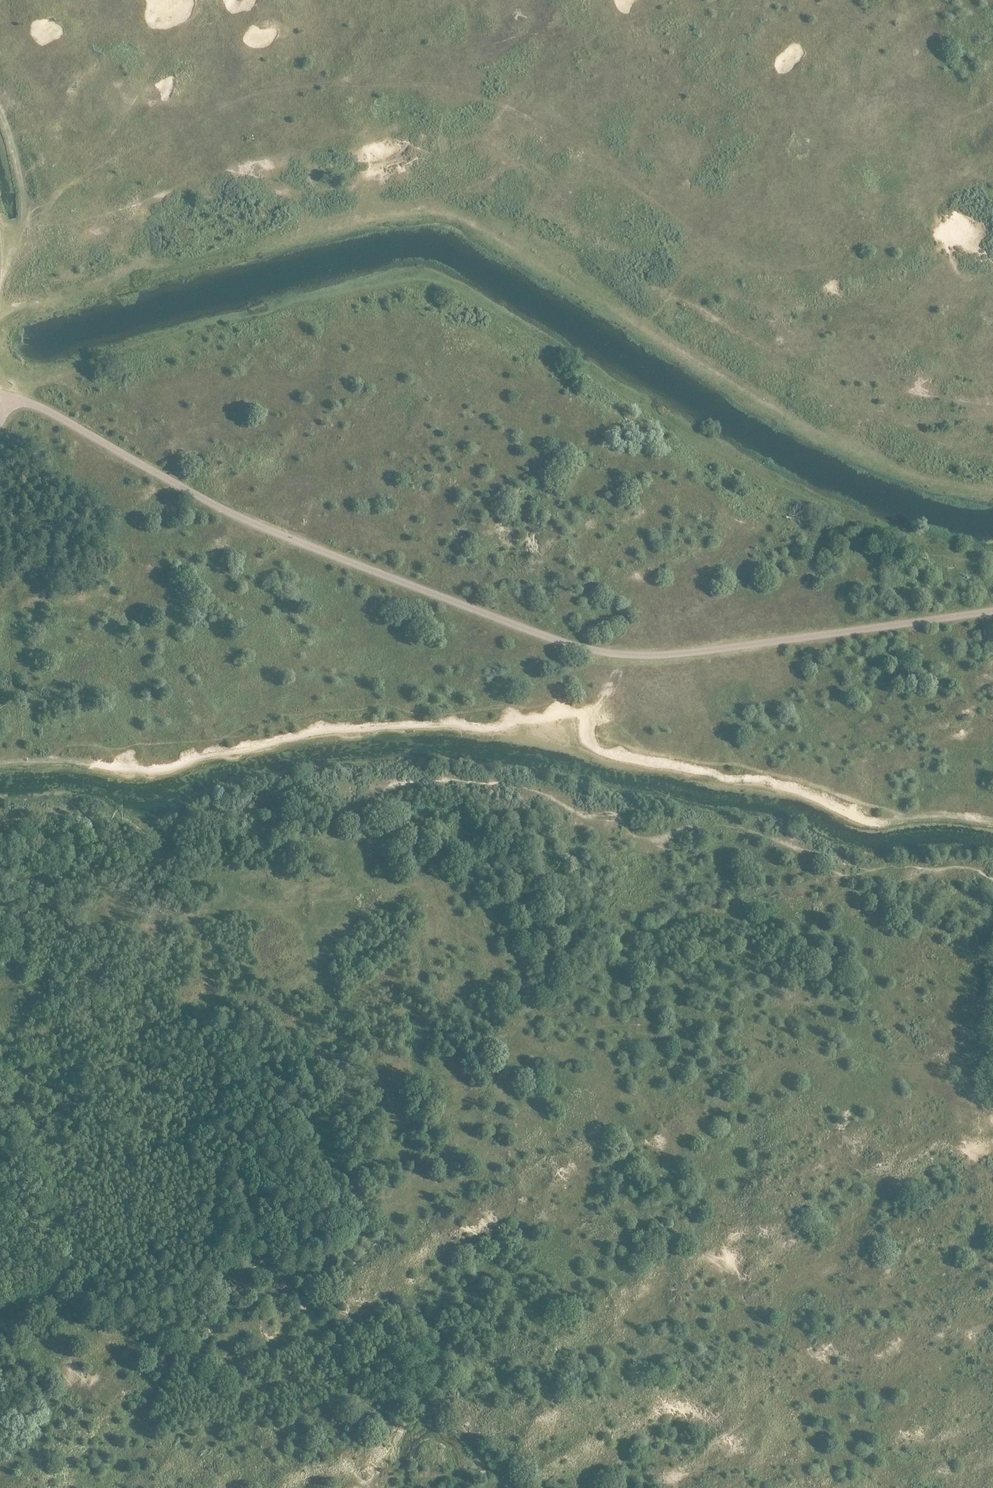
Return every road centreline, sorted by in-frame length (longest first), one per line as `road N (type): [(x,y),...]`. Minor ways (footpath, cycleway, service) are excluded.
road 1 (track): [(992,610),(659,655),(580,647),(296,542),(49,411),(0,395)]

